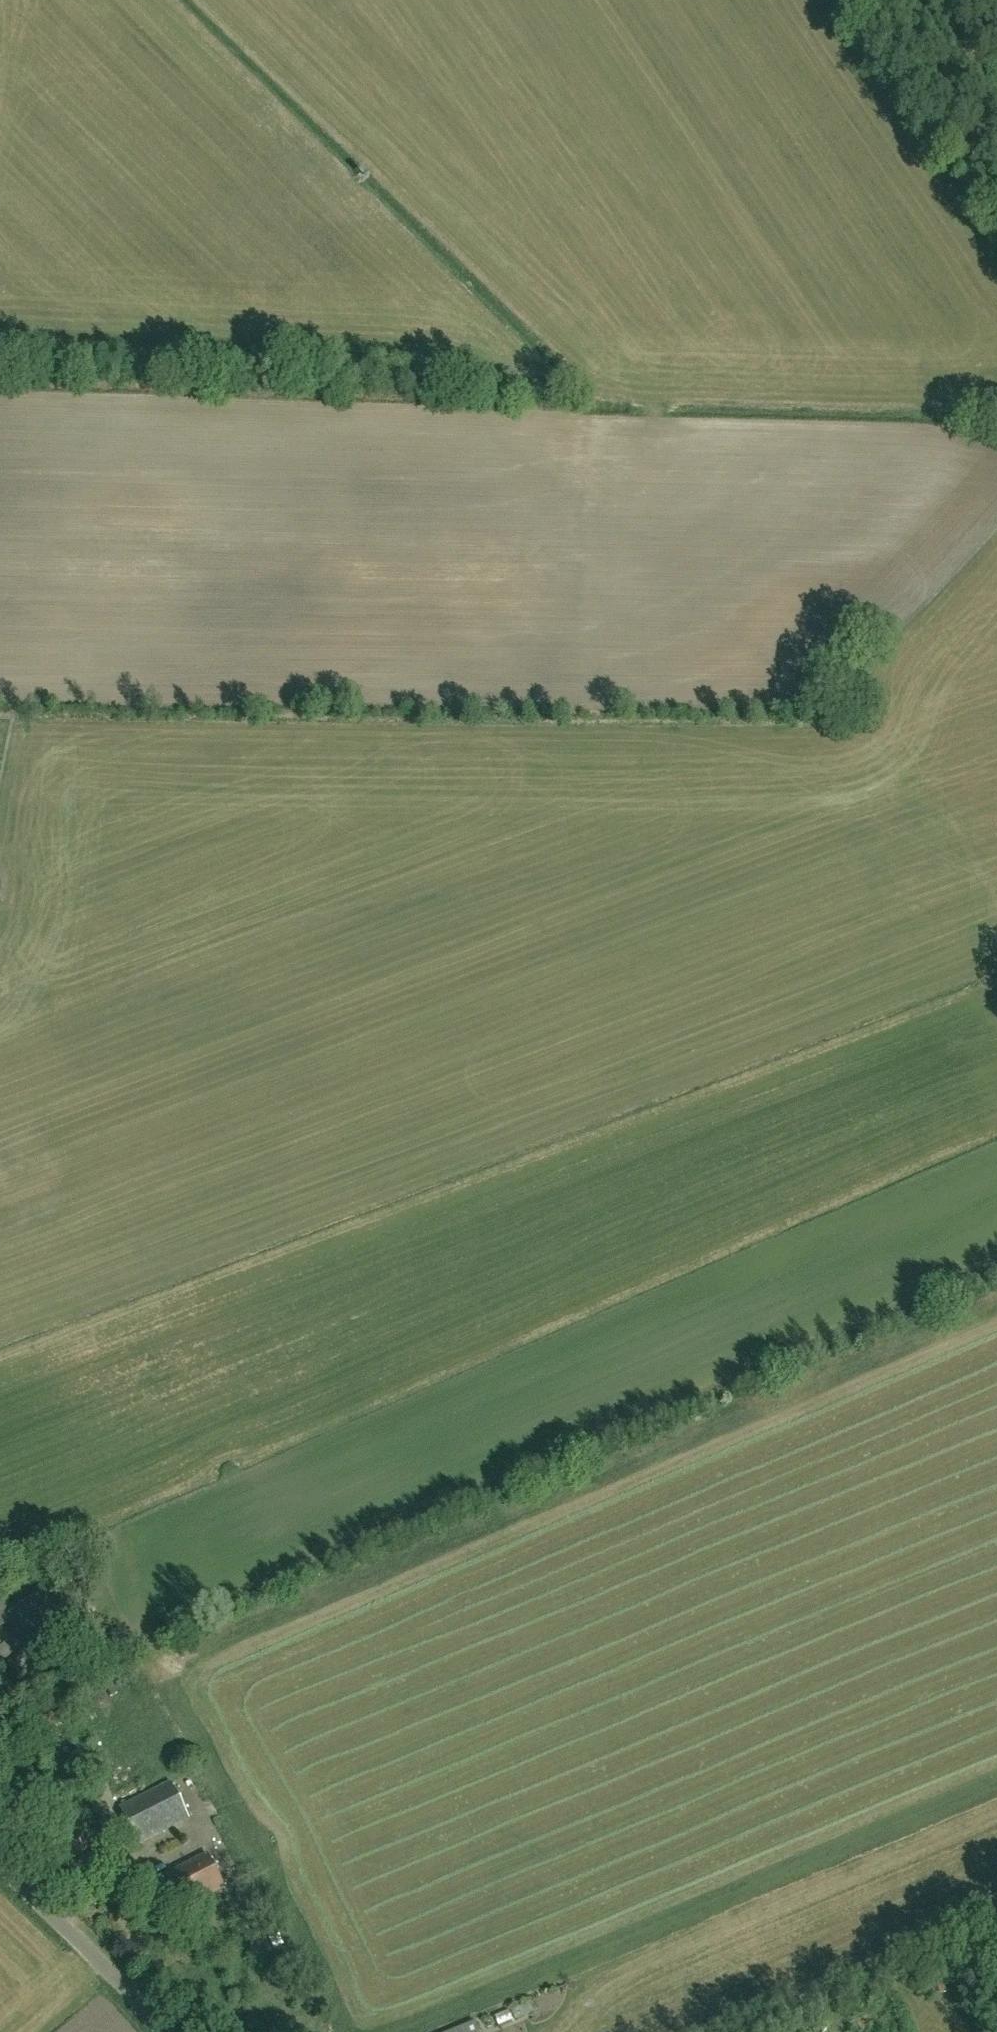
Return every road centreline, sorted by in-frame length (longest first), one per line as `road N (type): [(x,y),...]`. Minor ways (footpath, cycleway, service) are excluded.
road 1 (unclassified): [(160,2031),(0,1871)]

